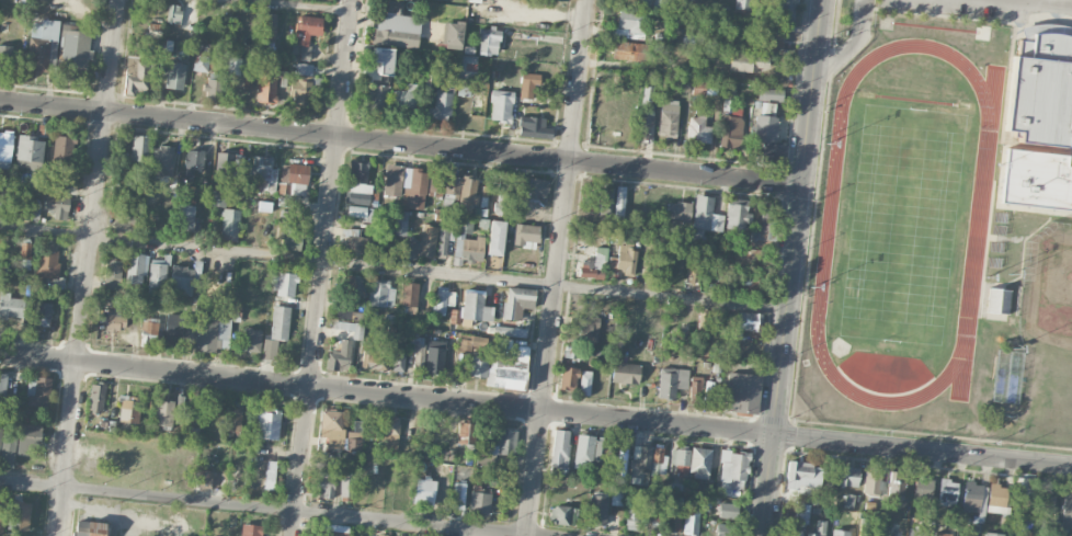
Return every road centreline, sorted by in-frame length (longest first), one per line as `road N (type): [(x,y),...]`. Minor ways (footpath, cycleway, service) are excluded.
road 1 (residential): [(1071,468),(0,353)]
road 2 (residential): [(800,185),(0,101)]
road 3 (residential): [(786,310),(0,227)]
road 4 (tertiary): [(821,0),(760,535)]
road 5 (residential): [(119,0),(58,535)]
road 6 (residential): [(588,0),(528,535)]
road 7 (residential): [(352,0),(293,535)]
road 8 (residential): [(528,535),(0,480)]

